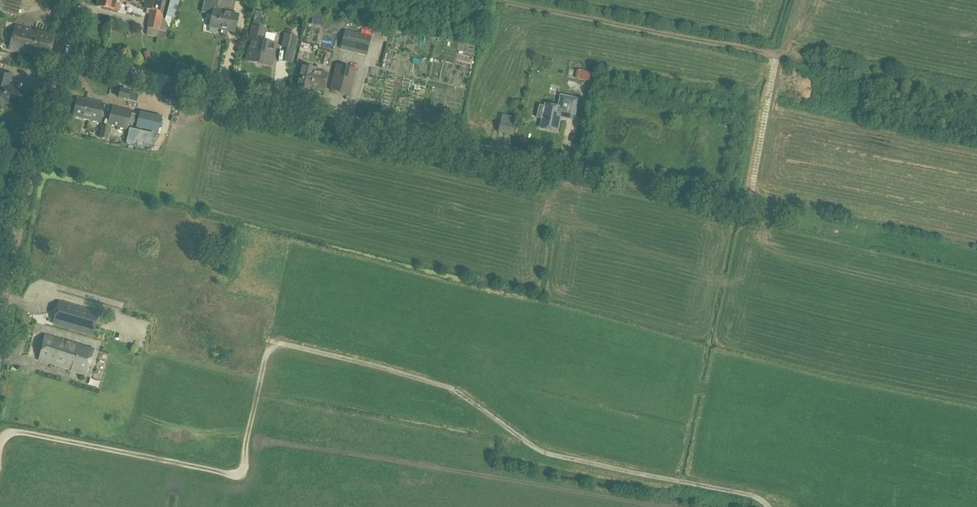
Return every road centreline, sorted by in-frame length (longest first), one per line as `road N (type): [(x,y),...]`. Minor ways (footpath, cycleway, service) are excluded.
road 1 (unclassified): [(672,193),(65,54)]
road 2 (tertiary): [(0,319),(65,54)]

